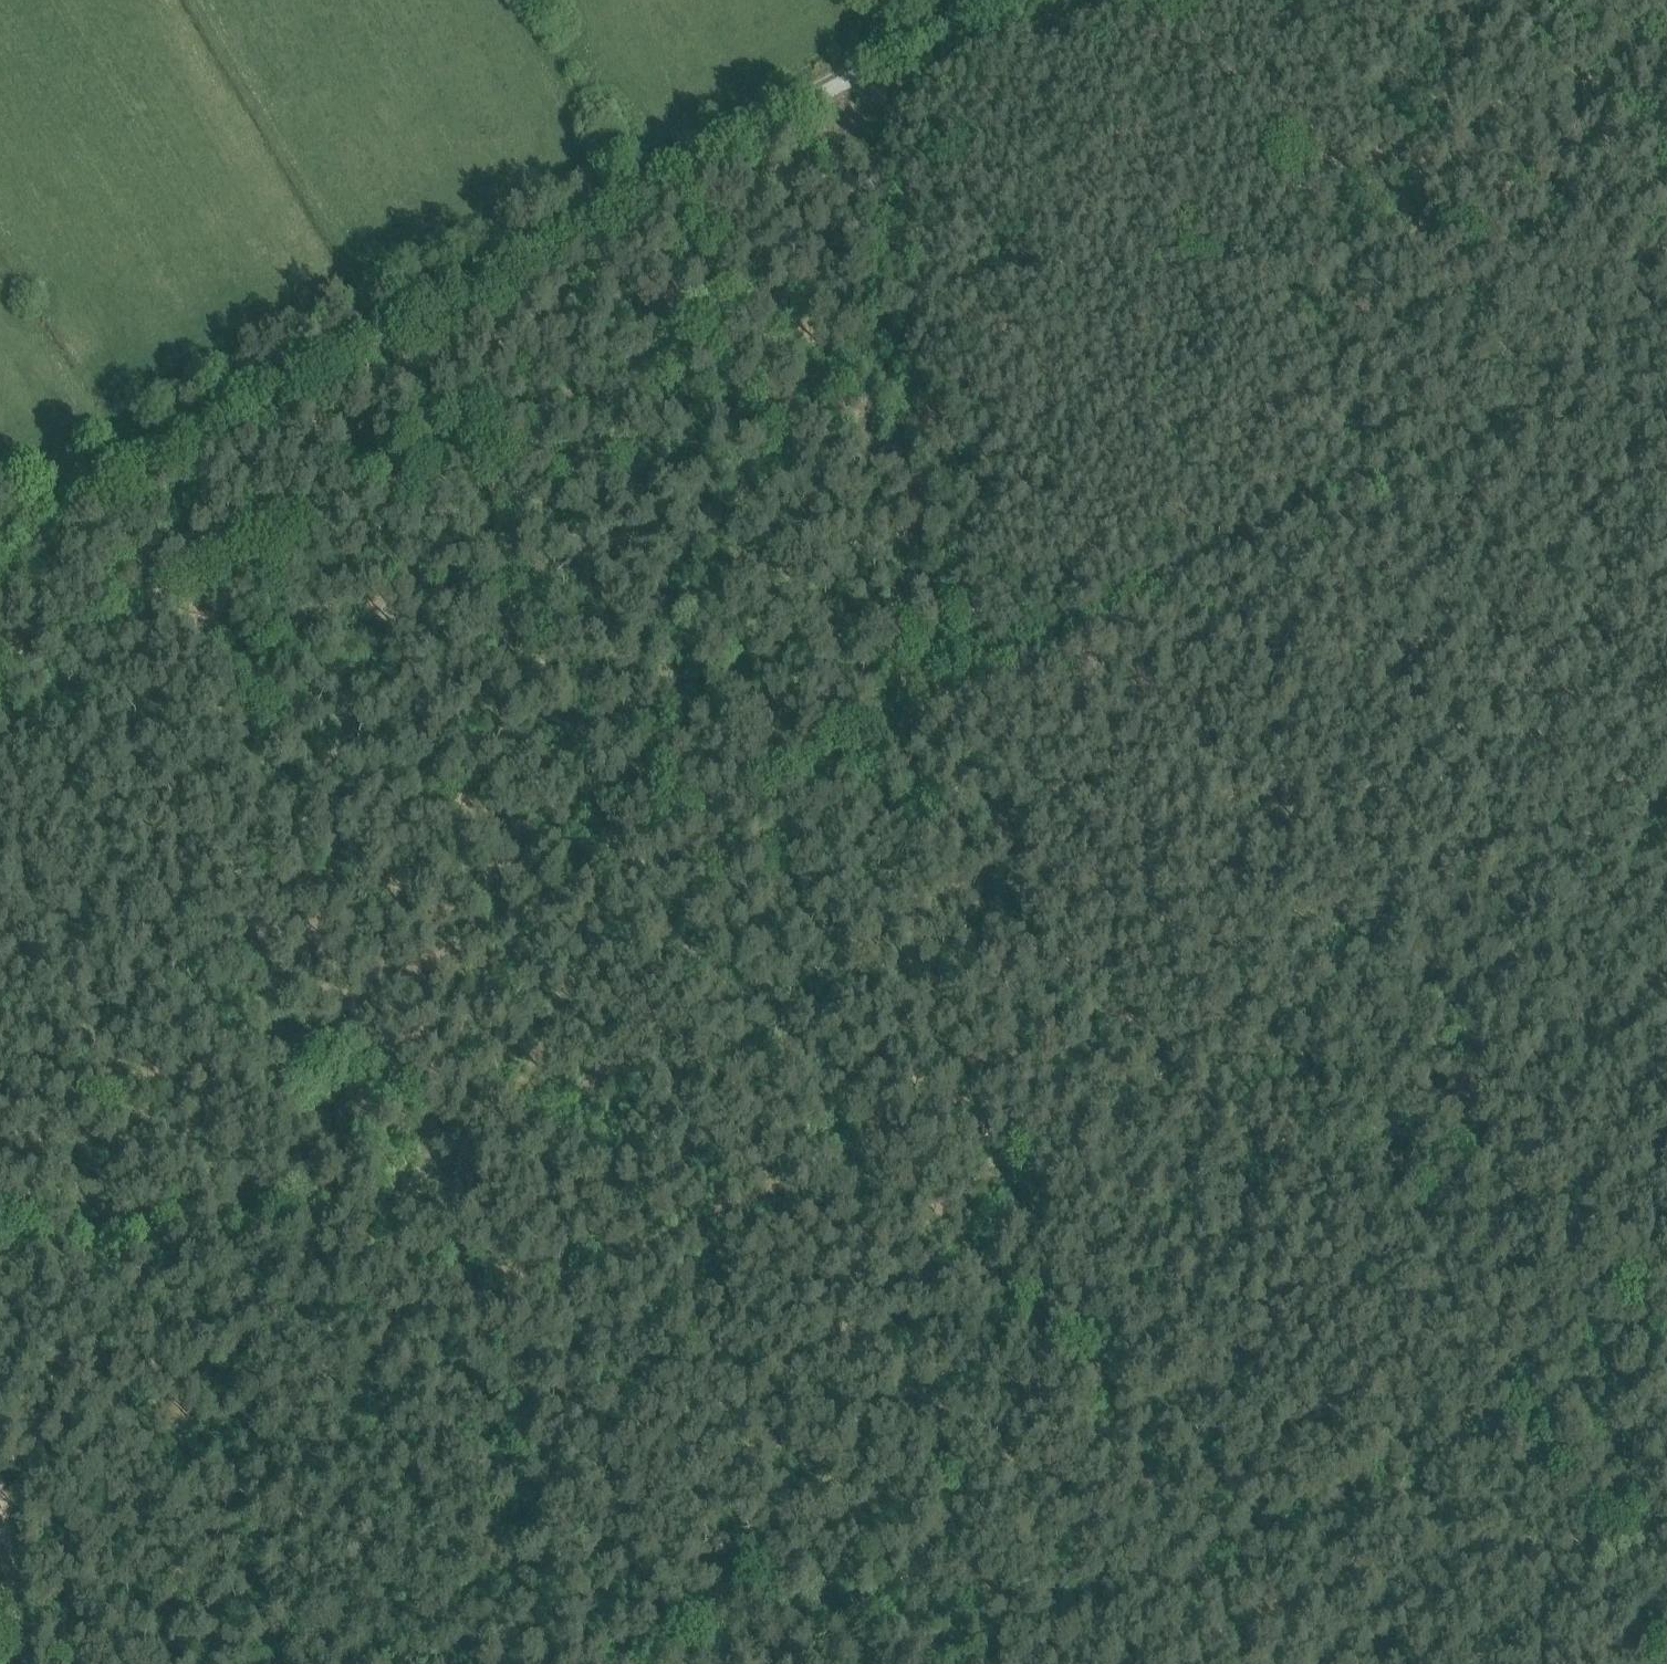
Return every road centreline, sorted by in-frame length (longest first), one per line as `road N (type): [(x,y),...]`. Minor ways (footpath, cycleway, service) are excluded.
road 1 (track): [(1570,0),(1666,213)]

